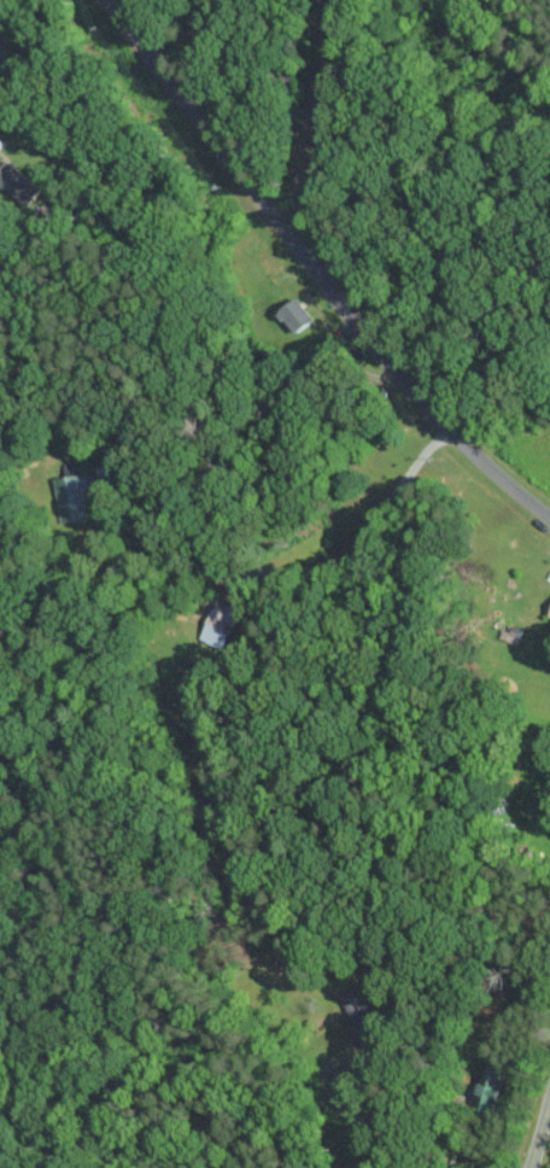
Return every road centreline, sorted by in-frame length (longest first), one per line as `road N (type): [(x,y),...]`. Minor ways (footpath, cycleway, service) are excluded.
road 1 (residential): [(549,524),(438,430),(369,352),(107,0)]
road 2 (residential): [(235,173),(174,236),(134,303),(139,338),(99,392)]

